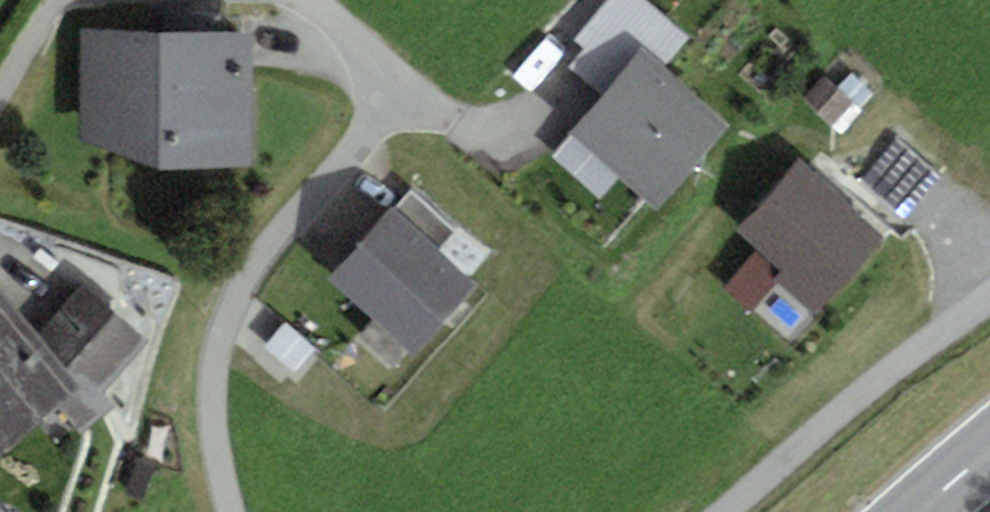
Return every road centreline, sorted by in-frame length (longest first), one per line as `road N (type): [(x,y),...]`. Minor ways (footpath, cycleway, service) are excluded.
road 1 (residential): [(230,511),(216,359),(264,264),(365,153),(374,114),(347,68),(281,31)]

